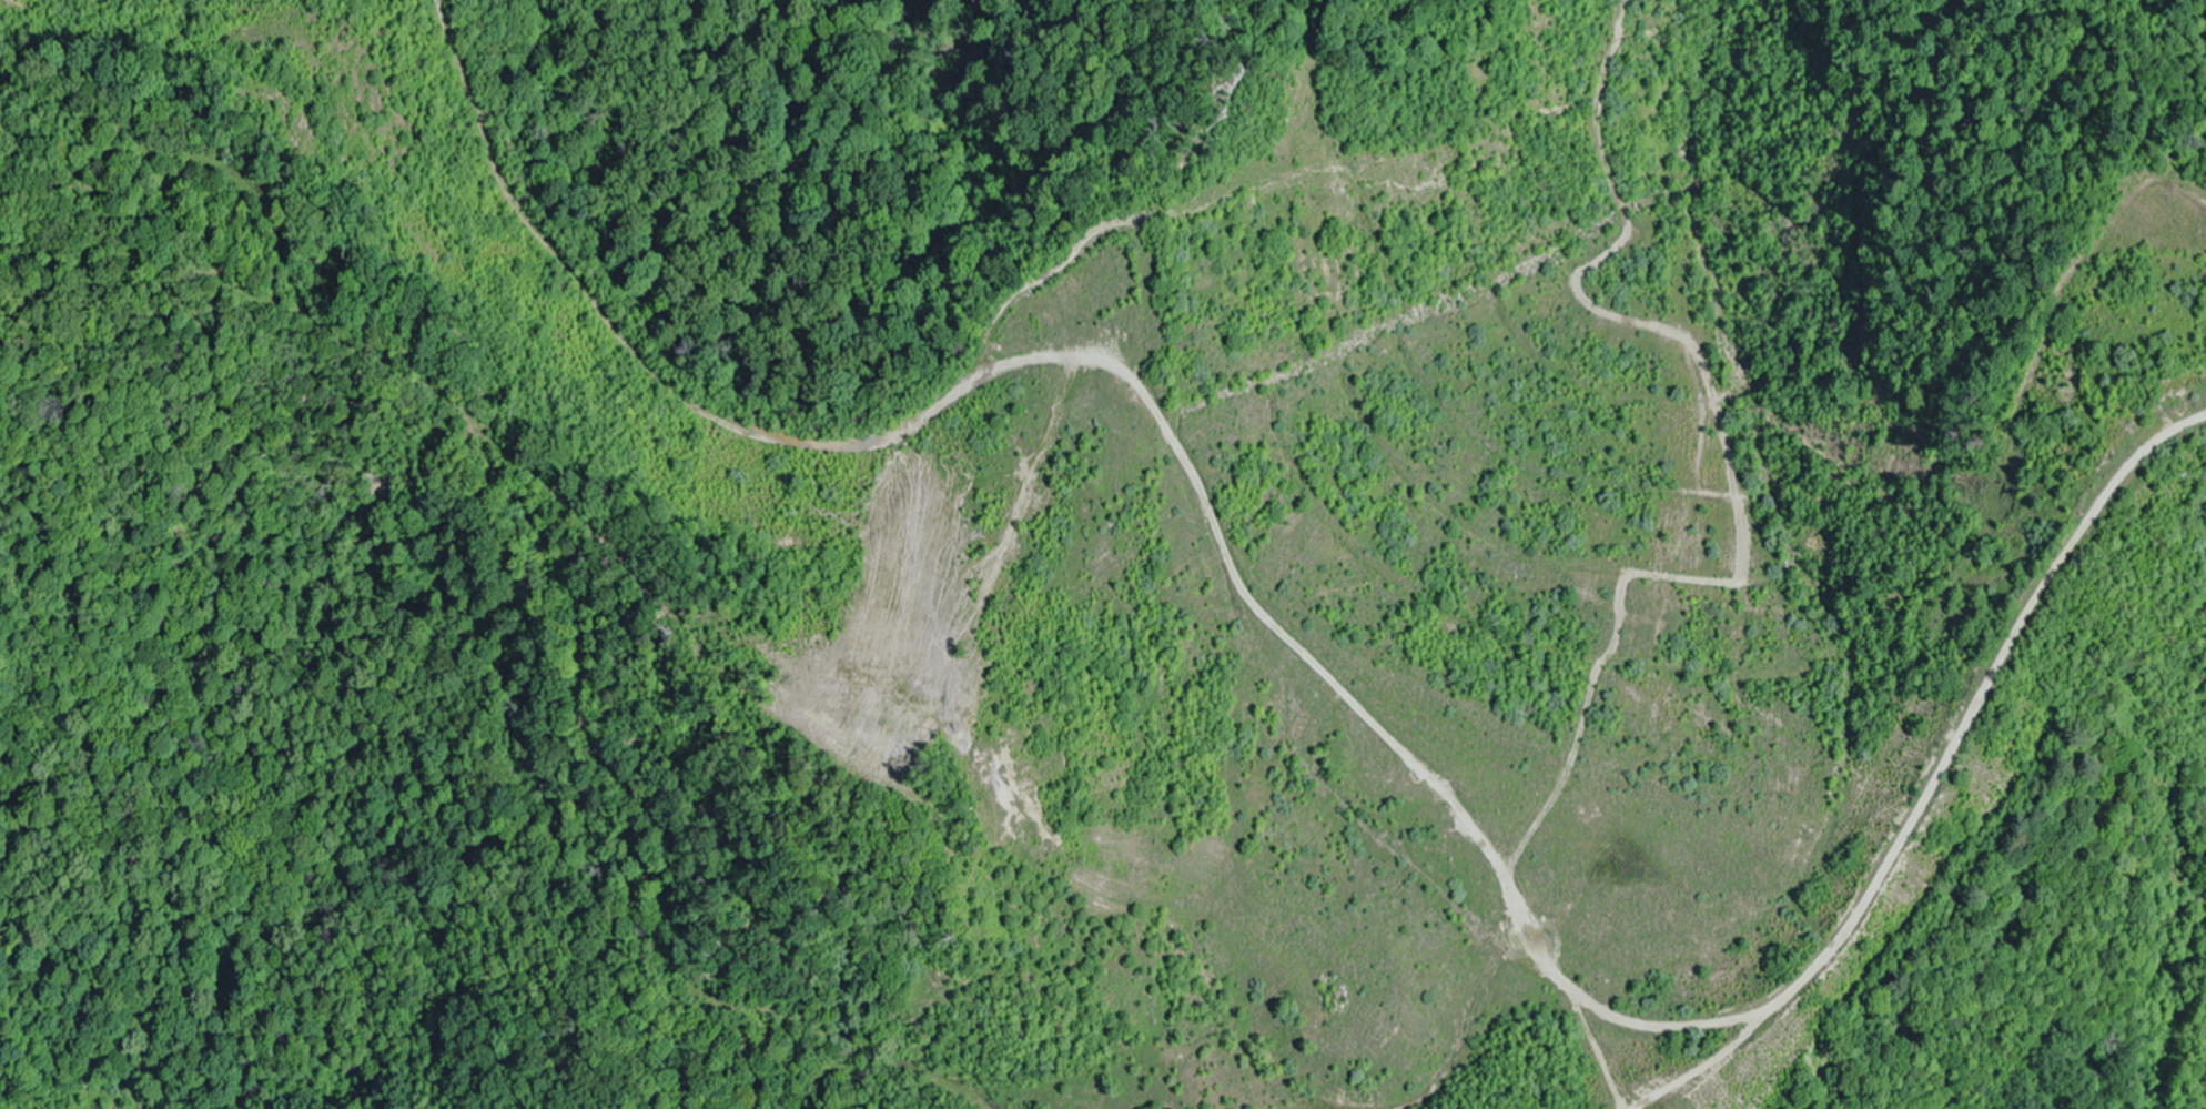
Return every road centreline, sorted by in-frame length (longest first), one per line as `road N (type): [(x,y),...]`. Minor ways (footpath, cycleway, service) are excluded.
road 1 (residential): [(0,119),(51,120),(115,142),(179,180),(361,403),(478,495),(497,534),(533,706),(525,837),(554,894),(678,1007),(809,1055),(860,1108)]
road 2 (residential): [(278,1108),(262,996),(196,786),(77,684),(47,606),(64,565),(119,528),(225,541),(345,576),(452,690),(525,837)]
road 3 (residential): [(1727,1108),(1774,1061),(1870,894),(2018,749),(2205,504)]

